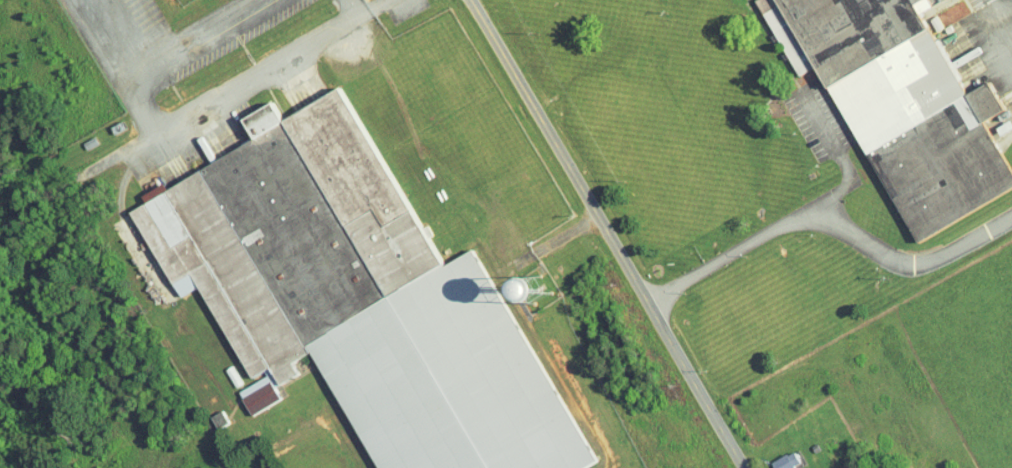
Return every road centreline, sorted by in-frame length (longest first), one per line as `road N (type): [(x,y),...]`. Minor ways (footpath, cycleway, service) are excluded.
road 1 (residential): [(473,0),(742,467)]

